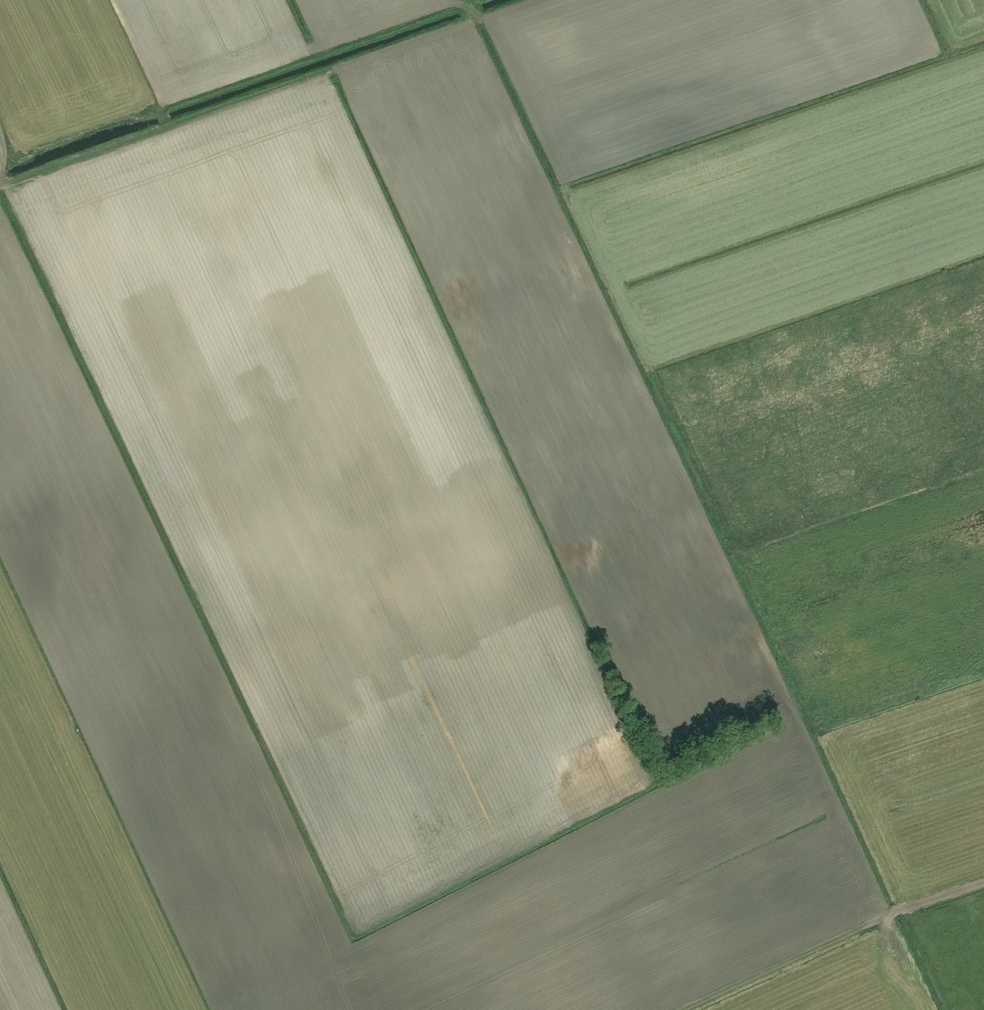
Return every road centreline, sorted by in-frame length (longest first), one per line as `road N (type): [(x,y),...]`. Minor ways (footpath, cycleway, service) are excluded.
road 1 (track): [(2,187),(328,72)]

